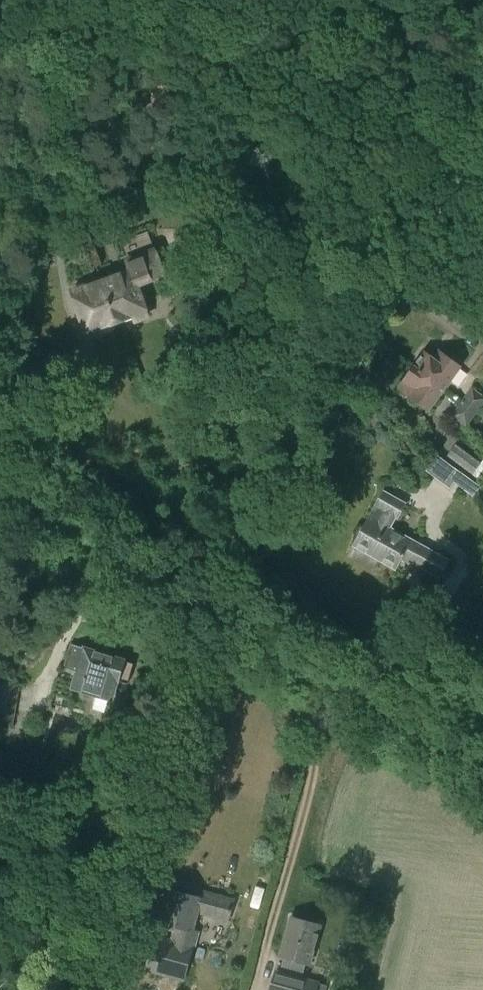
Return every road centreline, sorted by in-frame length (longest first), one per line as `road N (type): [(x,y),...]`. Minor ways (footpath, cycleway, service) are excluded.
road 1 (unclassified): [(201,603),(202,581),(279,428),(414,253),(482,145)]
road 2 (unclassified): [(92,989),(201,603)]
road 3 (unclassified): [(482,761),(201,603)]
road 4 (unclassified): [(201,603),(0,491)]

